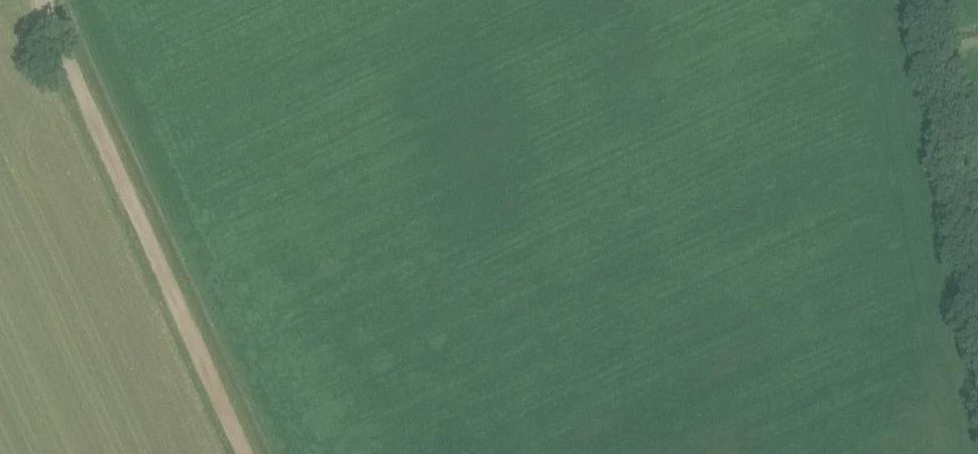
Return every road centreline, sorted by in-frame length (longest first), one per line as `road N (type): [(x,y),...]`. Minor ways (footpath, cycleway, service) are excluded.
road 1 (track): [(243,453),(40,0)]

